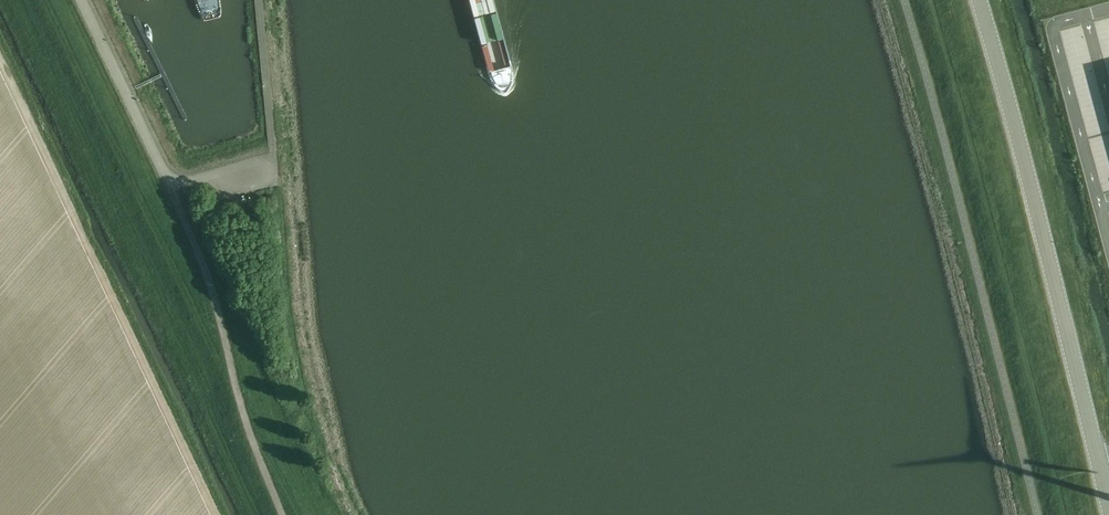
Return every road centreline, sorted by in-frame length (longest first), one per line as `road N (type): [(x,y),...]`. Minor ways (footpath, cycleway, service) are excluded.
road 1 (unclassified): [(979,0),(1060,282),(1104,480)]
road 2 (unclassified): [(80,0),(172,187),(276,159),(257,0)]

